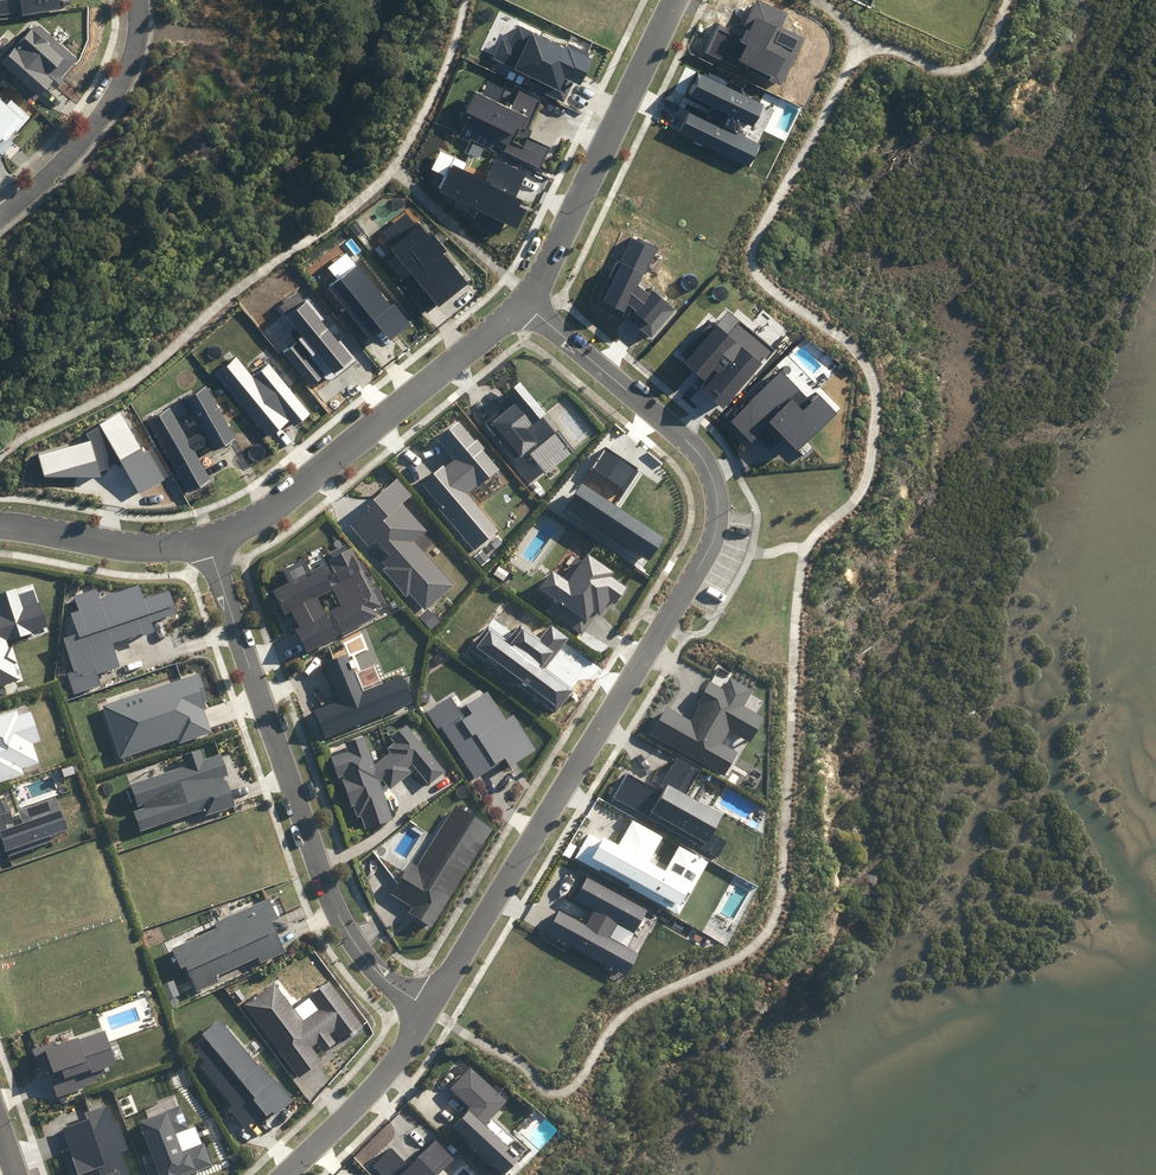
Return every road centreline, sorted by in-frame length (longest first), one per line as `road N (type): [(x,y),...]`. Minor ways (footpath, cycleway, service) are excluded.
road 1 (residential): [(434,1008),(671,615),(716,523),(713,487),(688,442),(526,299)]
road 2 (residential): [(434,1008),(390,983),(338,915),(211,538)]
road 3 (residential): [(211,538),(272,508),(526,299)]
road 4 (residential): [(526,299),(677,0)]
road 5 (residential): [(137,0),(133,48),(109,103),(53,176),(0,218)]
road 6 (residential): [(287,1174),(393,1064),(434,1008)]
road 7 (residential): [(0,526),(159,549),(211,538)]

